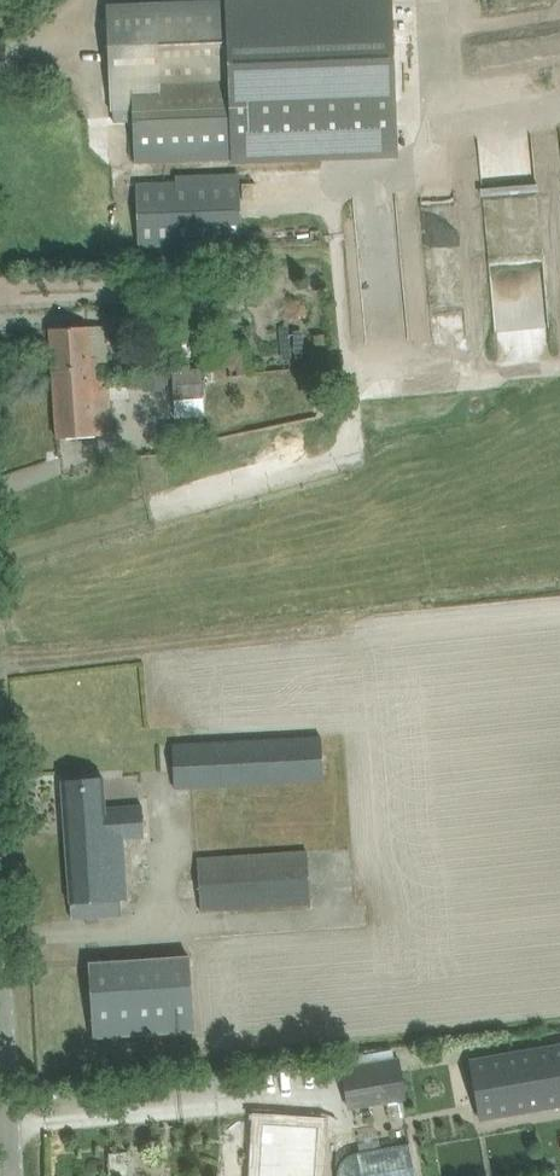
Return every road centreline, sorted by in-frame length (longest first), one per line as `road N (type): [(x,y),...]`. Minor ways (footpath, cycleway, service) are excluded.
road 1 (unclassified): [(11,1175),(0,1019)]

